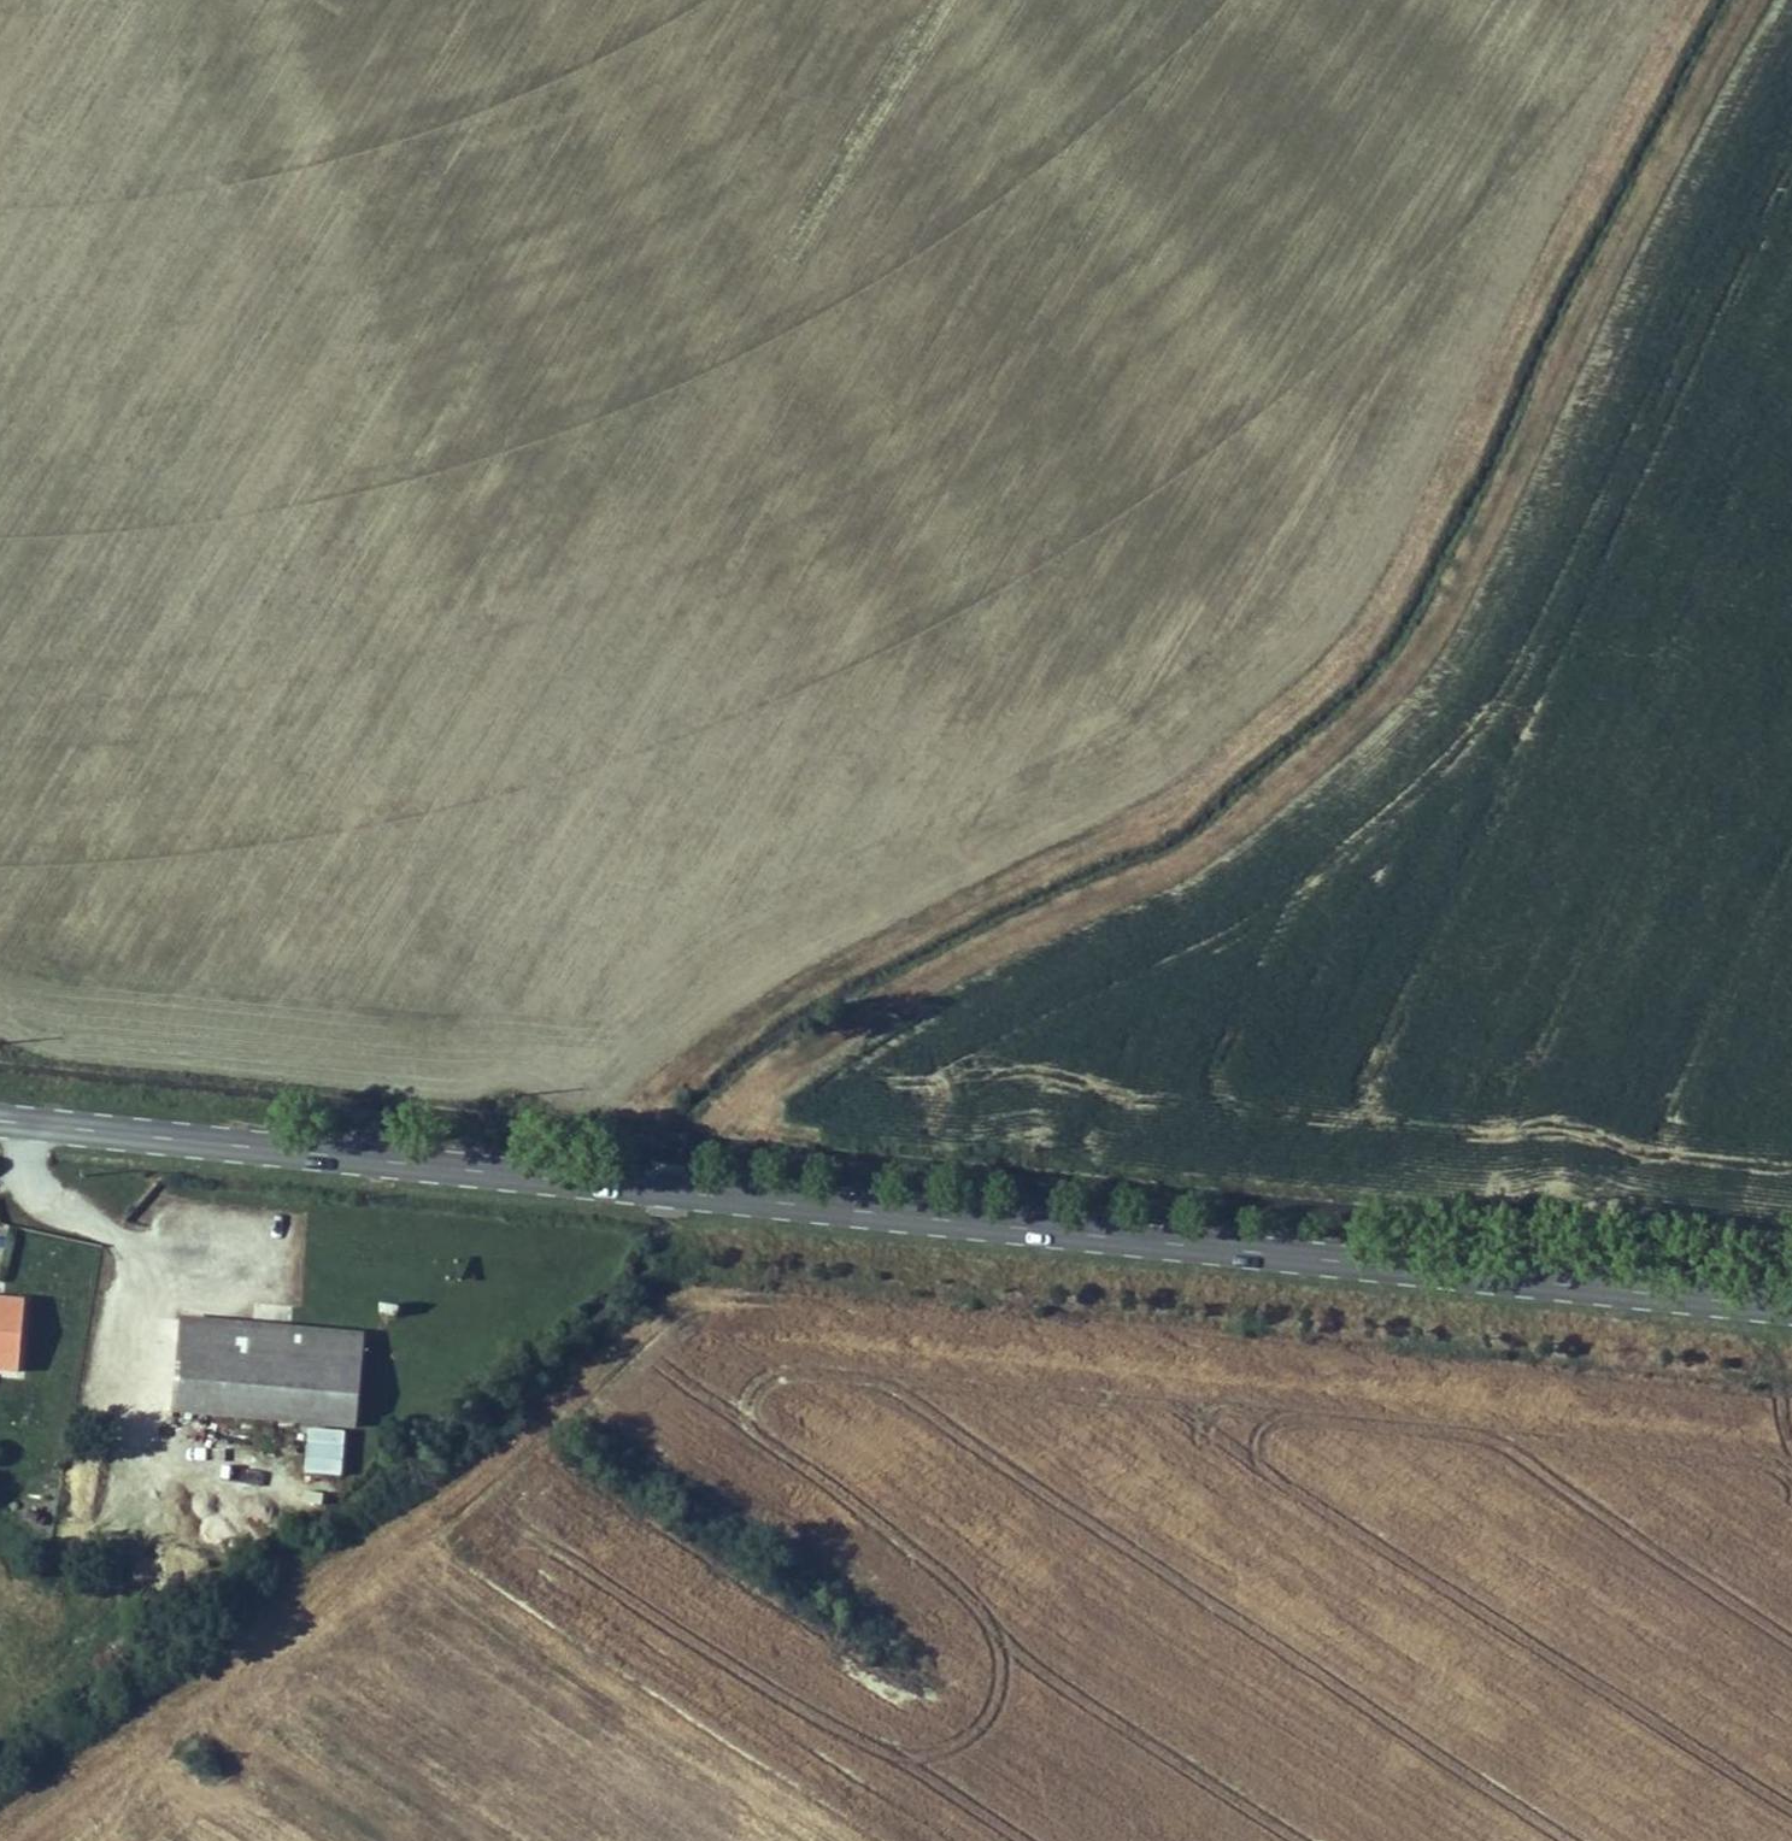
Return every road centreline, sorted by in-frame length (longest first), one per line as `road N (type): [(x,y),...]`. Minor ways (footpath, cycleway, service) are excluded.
road 1 (secondary): [(1791,1308),(0,1119)]

